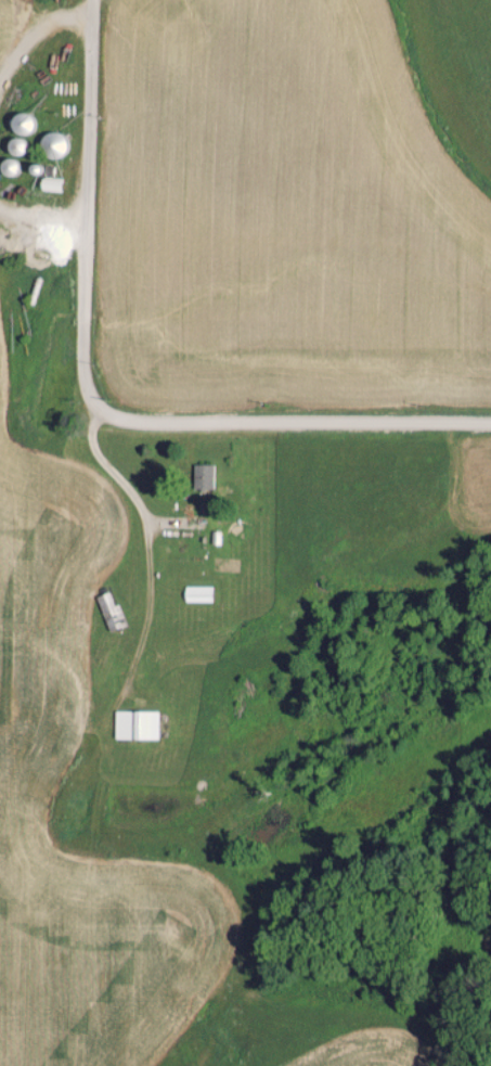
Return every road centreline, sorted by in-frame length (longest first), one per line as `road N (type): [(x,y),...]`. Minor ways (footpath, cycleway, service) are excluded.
road 1 (residential): [(93,408),(76,351),(87,0)]
road 2 (residential): [(93,408),(127,422),(490,424)]

